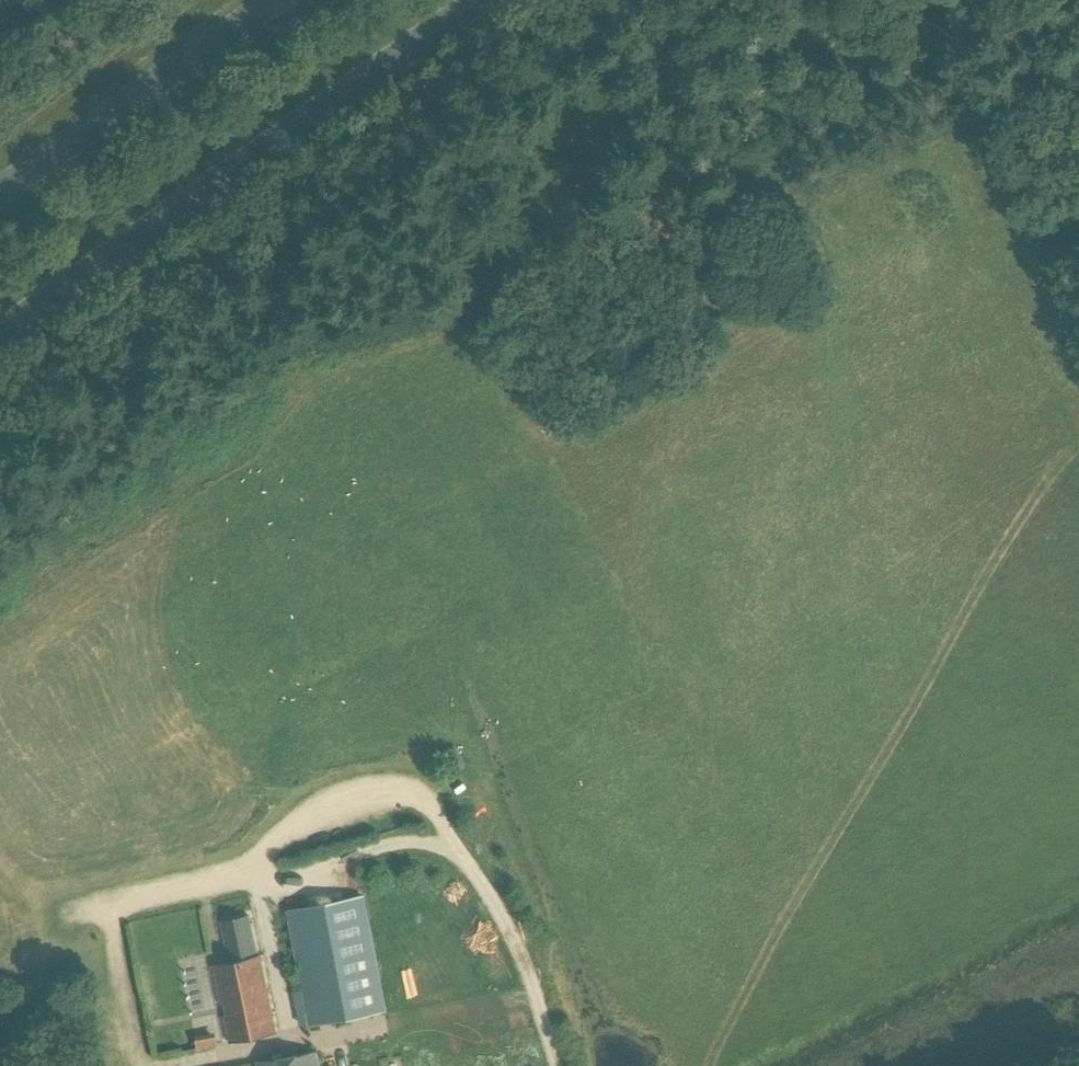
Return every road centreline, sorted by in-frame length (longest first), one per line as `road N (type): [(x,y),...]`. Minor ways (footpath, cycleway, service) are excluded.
road 1 (track): [(557,1065),(517,949),(478,883),(453,844),(423,841),(360,851),(289,880),(246,875),(121,902),(112,938),(140,1065)]
road 2 (primary): [(0,342),(484,0)]
road 3 (primary): [(278,0),(0,192)]
road 4 (track): [(453,844),(415,796),(347,805),(276,846),(246,875)]
road 5 (unclassified): [(130,0),(0,91)]

